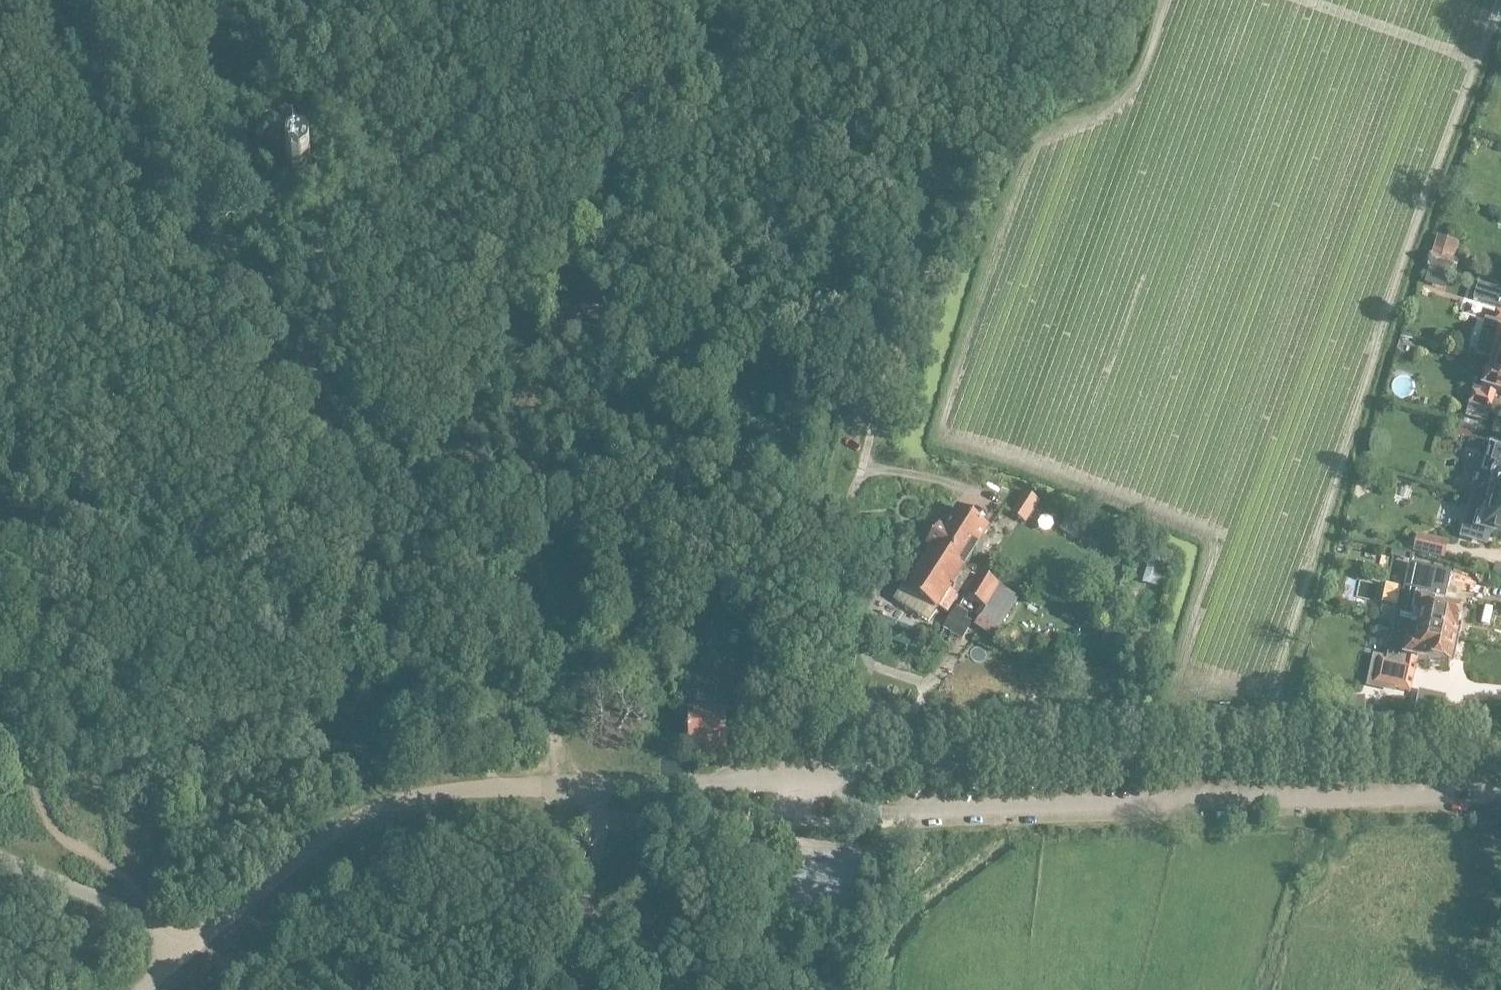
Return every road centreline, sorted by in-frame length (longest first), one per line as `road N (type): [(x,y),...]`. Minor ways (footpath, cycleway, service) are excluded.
road 1 (track): [(48,0),(197,224),(250,286),(271,329),(341,413),(381,625),(536,710),(549,728),(557,786)]
road 2 (unclassified): [(688,780),(863,768),(1500,752)]
road 3 (track): [(191,947),(318,843),(389,802),(440,791),(609,783)]
road 4 (track): [(786,777),(841,542)]
road 5 (track): [(553,989),(587,893),(609,783)]
road 6 (track): [(191,947),(128,910),(0,859)]

